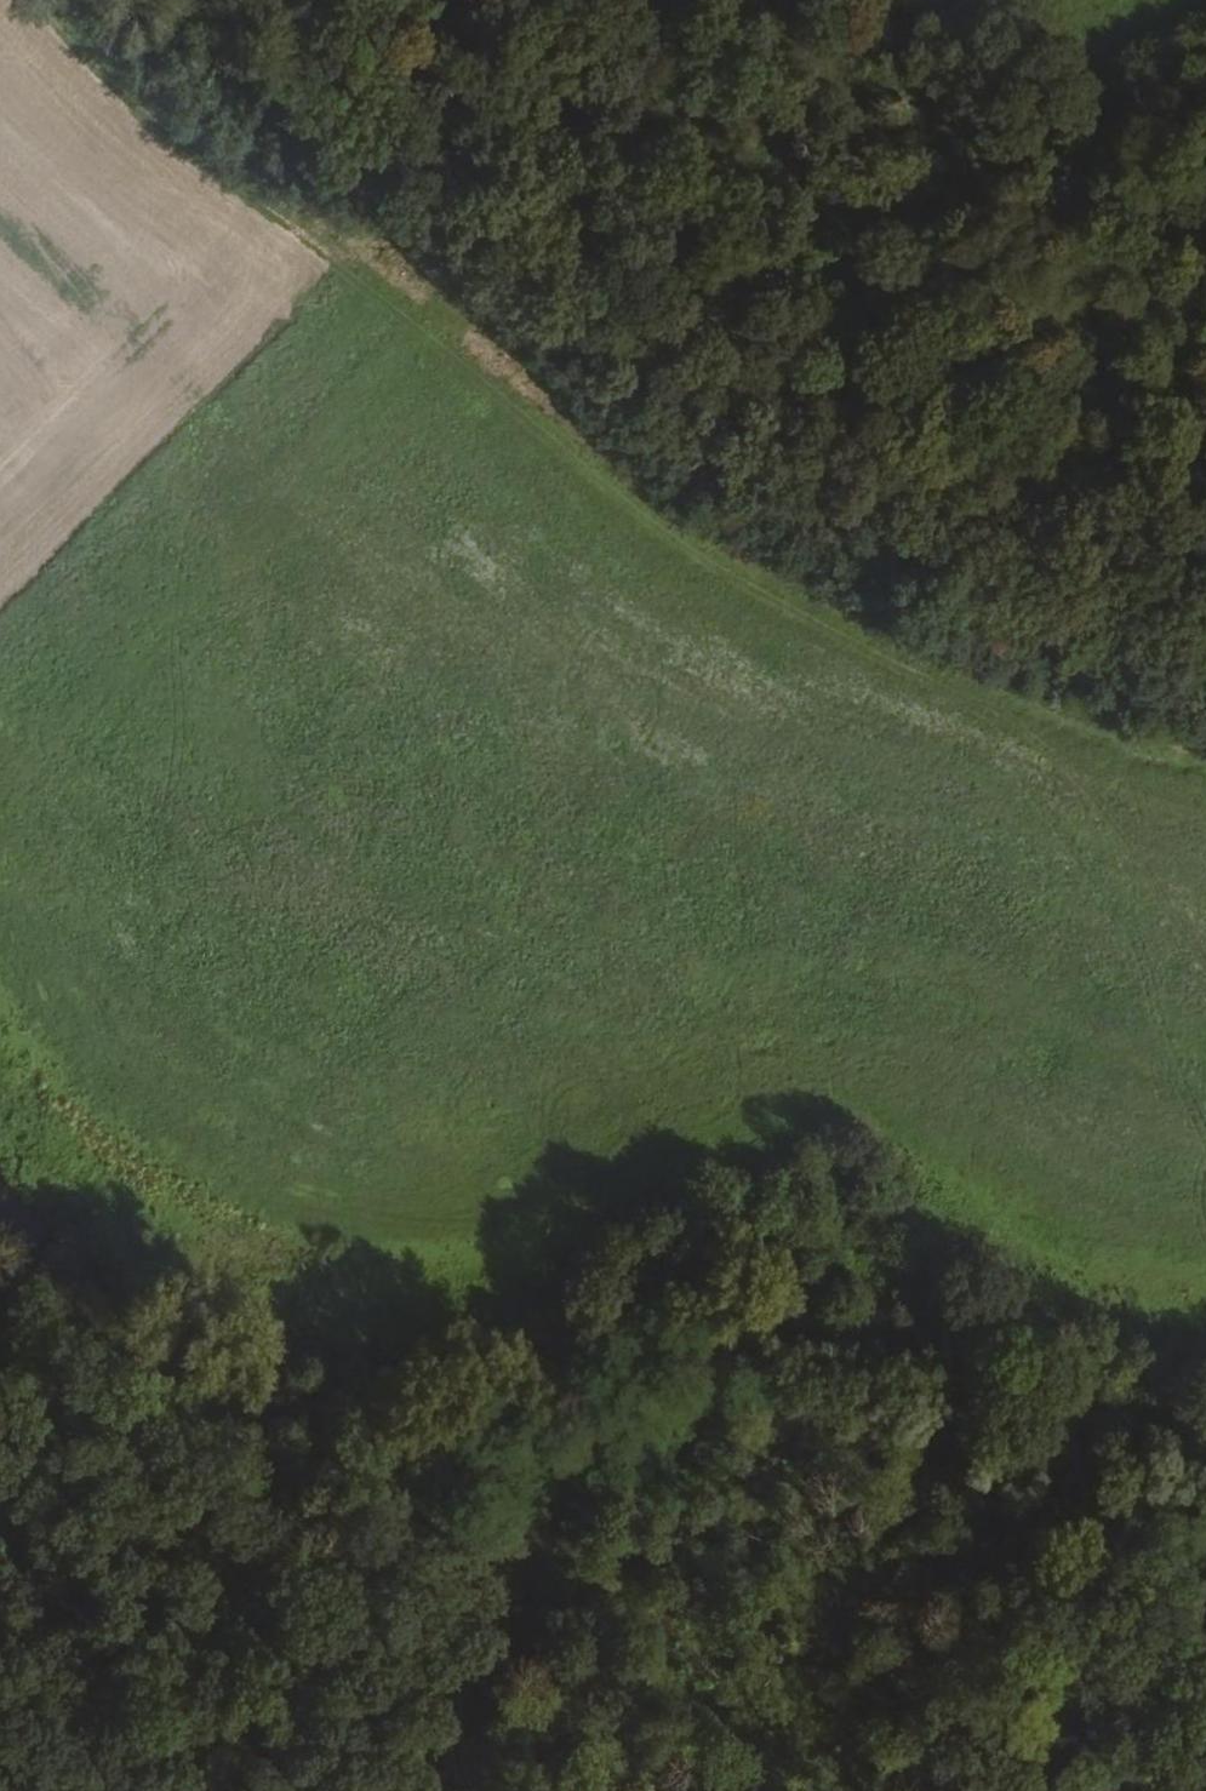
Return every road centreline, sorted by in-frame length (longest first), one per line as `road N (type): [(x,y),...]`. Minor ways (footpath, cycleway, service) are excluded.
road 1 (track): [(0,1653),(258,1790)]
road 2 (track): [(1090,1790),(1205,1697)]

